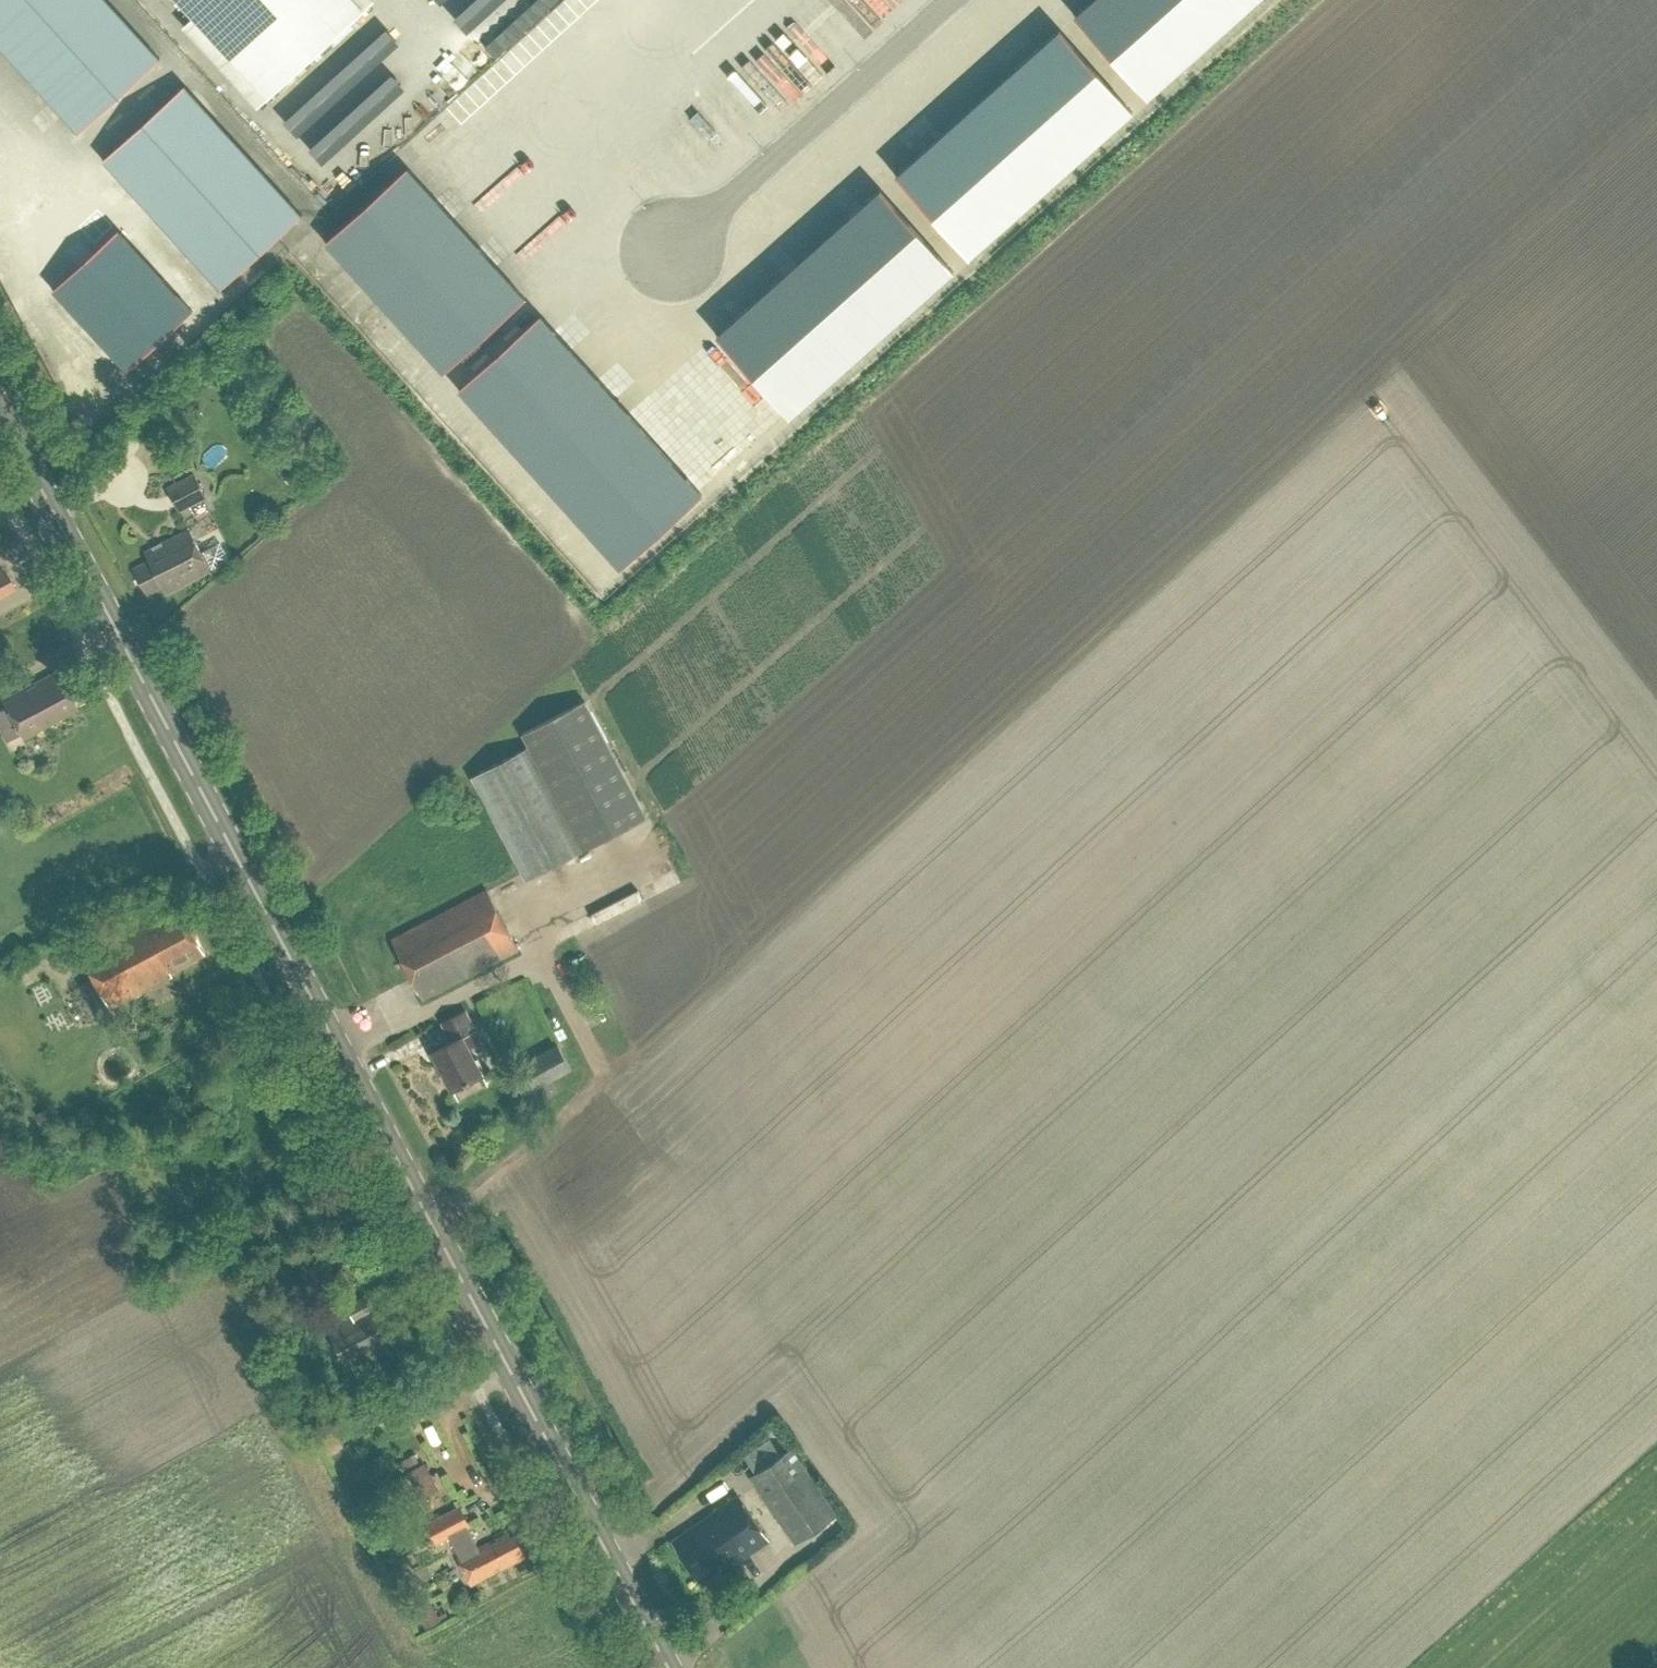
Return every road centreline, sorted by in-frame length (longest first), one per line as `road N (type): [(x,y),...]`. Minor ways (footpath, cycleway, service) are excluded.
road 1 (primary): [(667,1667),(0,411)]

